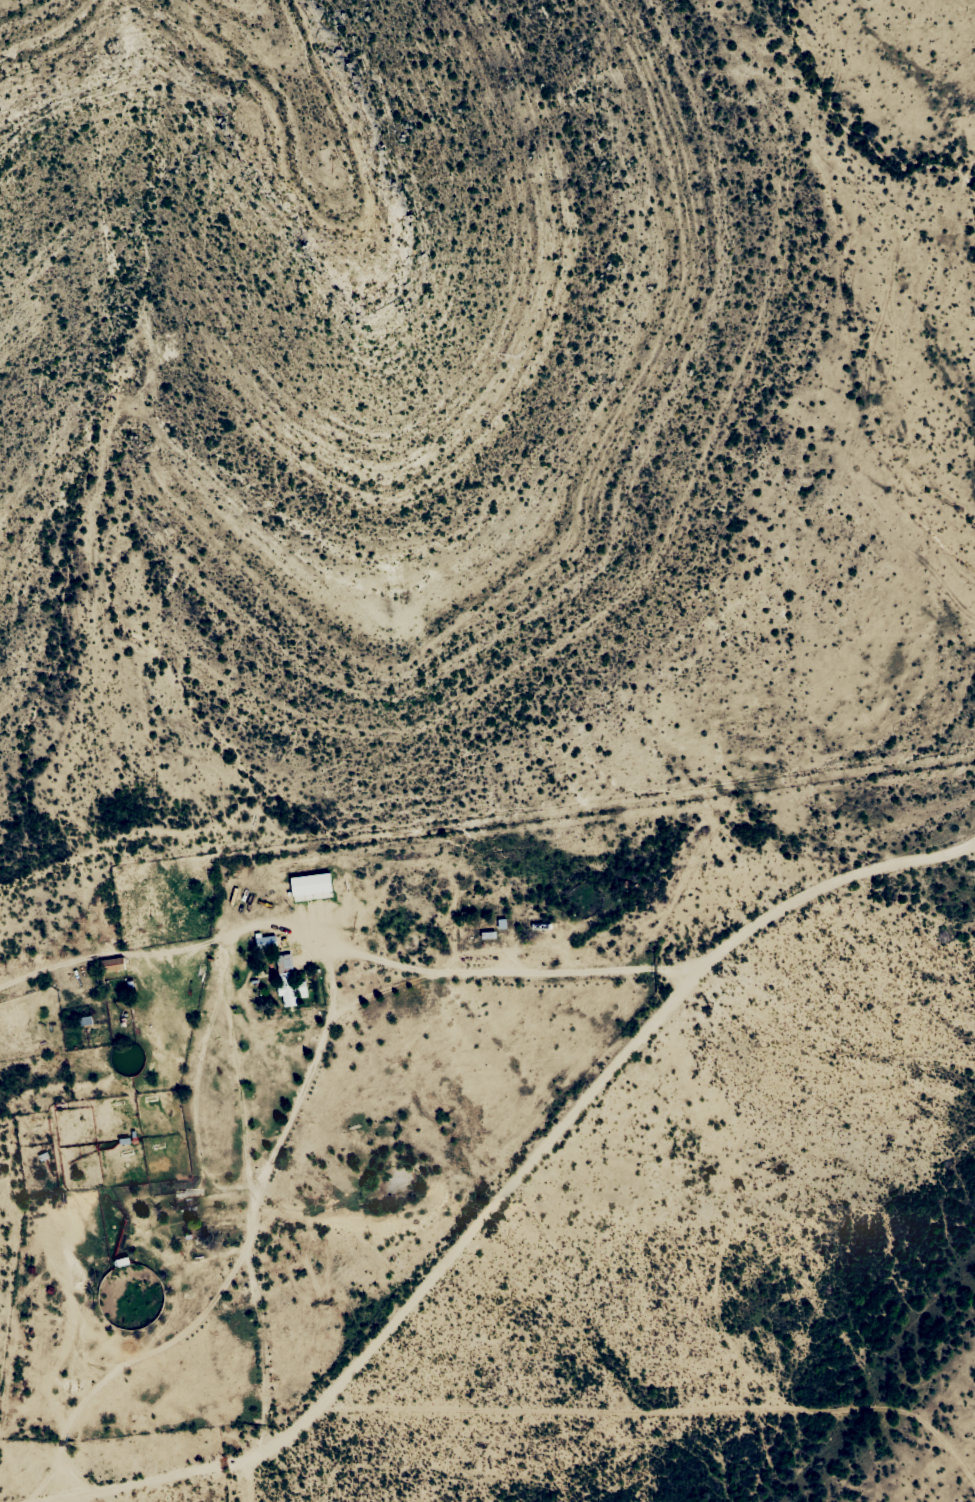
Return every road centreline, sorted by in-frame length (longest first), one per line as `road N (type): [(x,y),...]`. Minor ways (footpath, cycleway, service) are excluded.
road 1 (track): [(175,1501),(200,1497),(244,1443),(279,1125),(328,1051),(462,1006),(640,986),(719,957),(862,877),(974,839)]
road 2 (track): [(640,986),(635,1041),(294,1423),(244,1443)]

